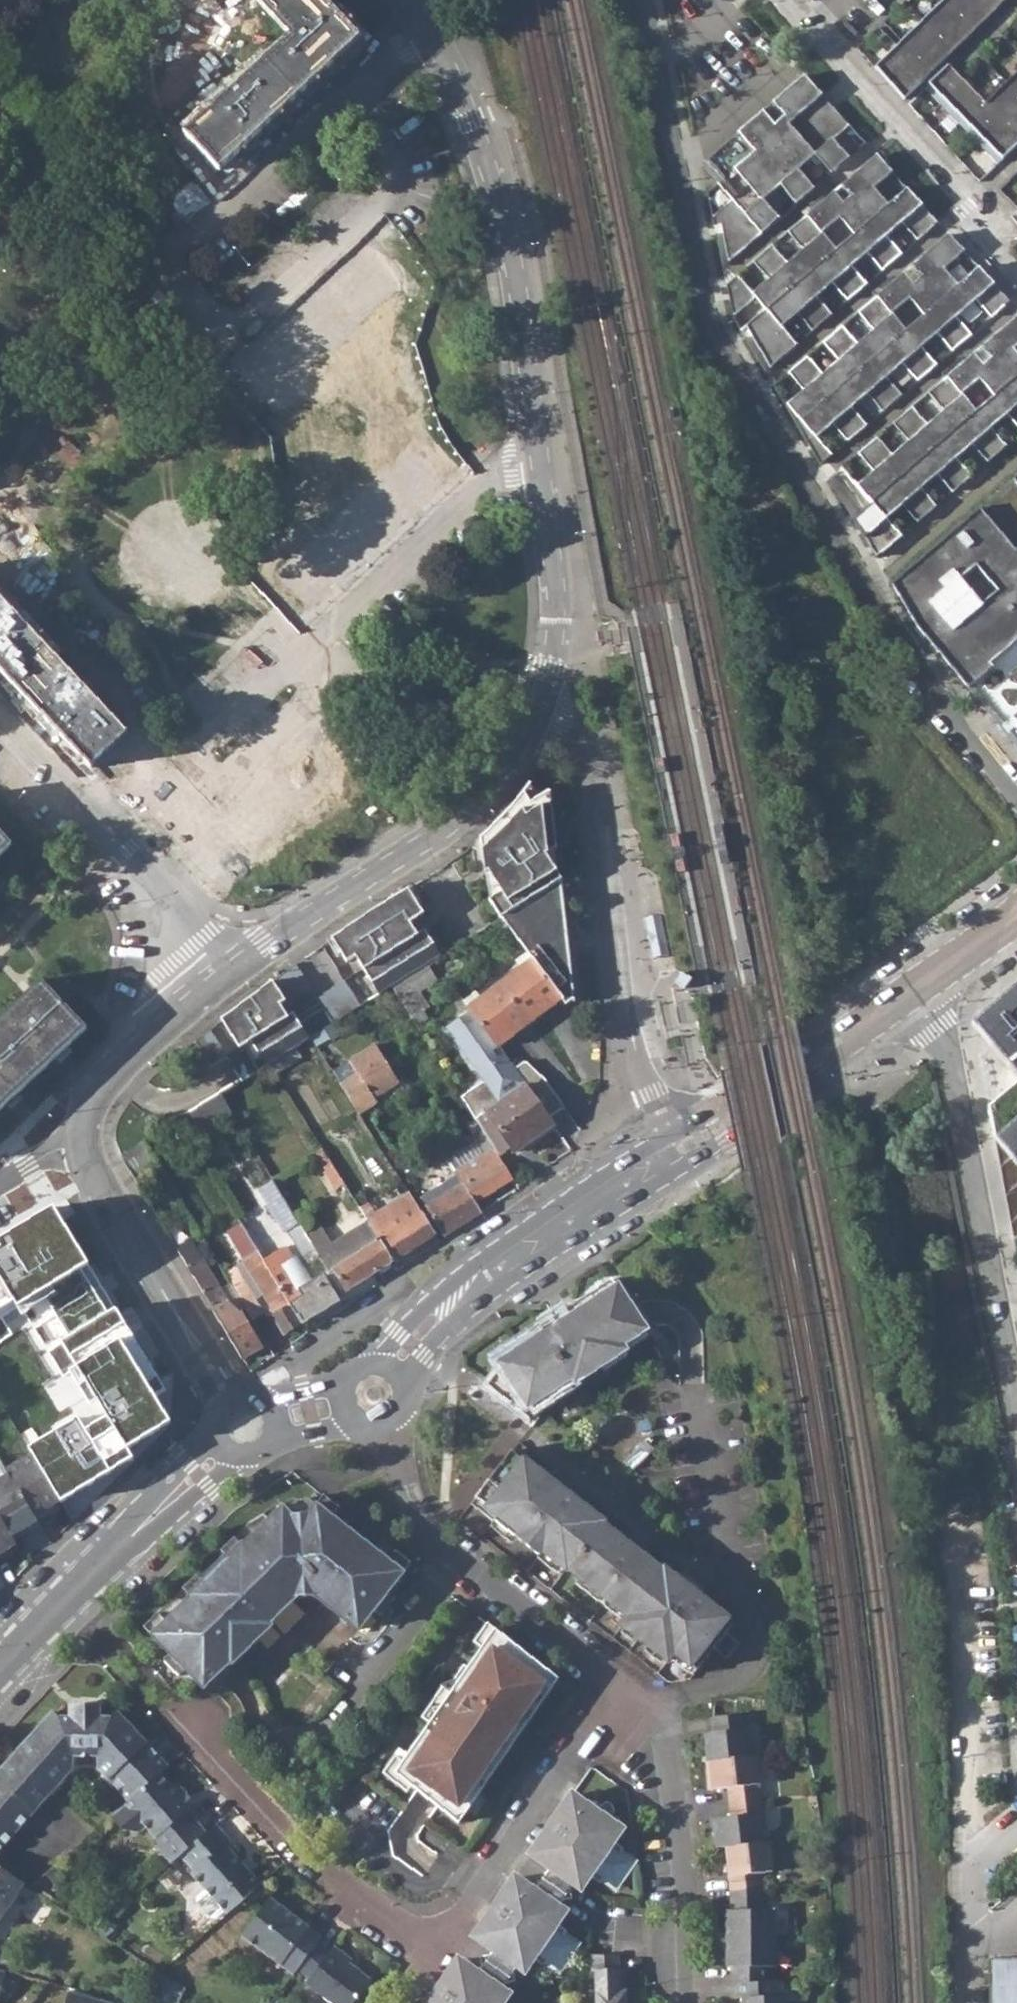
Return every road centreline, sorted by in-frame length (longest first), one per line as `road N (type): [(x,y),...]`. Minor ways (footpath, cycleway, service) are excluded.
road 1 (residential): [(644,0),(713,311),(806,484),(938,698),(1016,796)]
road 2 (residential): [(539,462),(556,601),(548,670),(522,737),(456,820),(218,973)]
road 3 (residential): [(165,1711),(371,1916),(401,1929),(434,1929),(461,1911),(620,1683)]
road 4 (tertiary): [(919,986),(762,1099),(464,1290),(391,1371)]
road 5 (residential): [(345,99),(179,248),(176,278),(218,320),(243,327),(388,192),(393,179),(385,163)]
road 6 (residential): [(919,986),(940,1026),(1016,1437)]
road 7 (residential): [(430,32),(476,122),(507,224),(539,462)]
road 8 (residential): [(620,1683),(442,1548),(410,1499),(386,1424)]
road 9 (residential): [(1016,274),(784,0)]
road 10 (residential): [(315,642),(196,751),(199,768),(214,781),(228,778),(304,706),(315,670)]
road 11 (tertiary): [(244,1424),(0,1675)]
road 12 (residential): [(689,2002),(688,1906),(663,1715),(620,1683)]
road 13 (residential): [(0,716),(171,900),(218,973)]
road 14 (residential): [(82,1136),(99,1186),(244,1424)]
road 15 (residential): [(539,462),(511,462),(475,490),(315,642)]
road 16 (residential): [(218,973),(176,1003),(111,1073),(89,1103),(82,1136)]
road 17 (residential): [(1016,1835),(960,1884),(962,1951),(1016,1904)]
road 18 (tertiary): [(1016,908),(919,986)]

